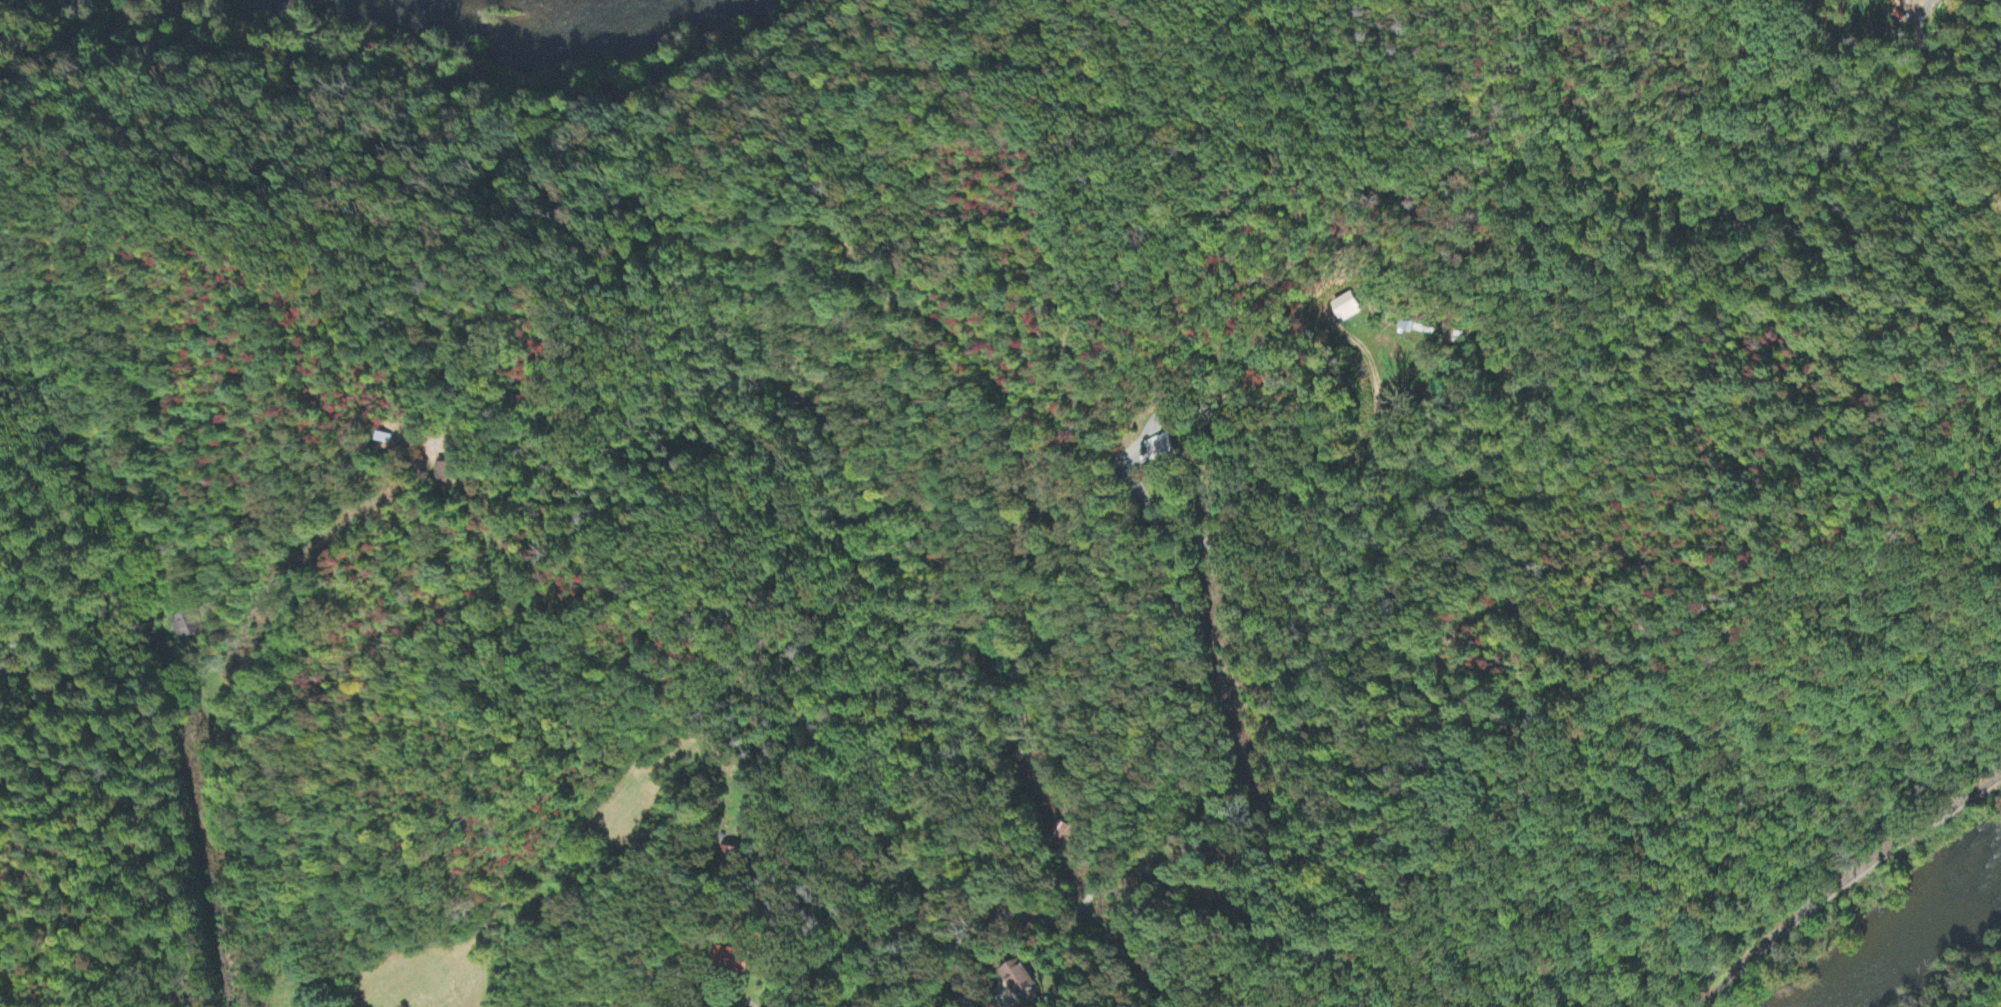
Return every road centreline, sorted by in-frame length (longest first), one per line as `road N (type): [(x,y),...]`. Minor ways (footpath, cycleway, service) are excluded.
road 1 (residential): [(937,1006),(962,985),(1000,919),(1055,921),(1079,909),(1108,857),(1119,805),(1171,734),(1190,652),(1157,547),(1166,523),(1196,527),(1255,622),(1259,680),(1272,719),(1296,728),(1312,722),(1361,673),(1374,638),(1413,585),(1514,510),(1589,478),(1678,335),(1773,252),(1860,156),(1978,0)]
road 2 (track): [(243,1006),(237,944),(194,758),(196,722),(208,689),(295,555),(358,498),(419,465)]

